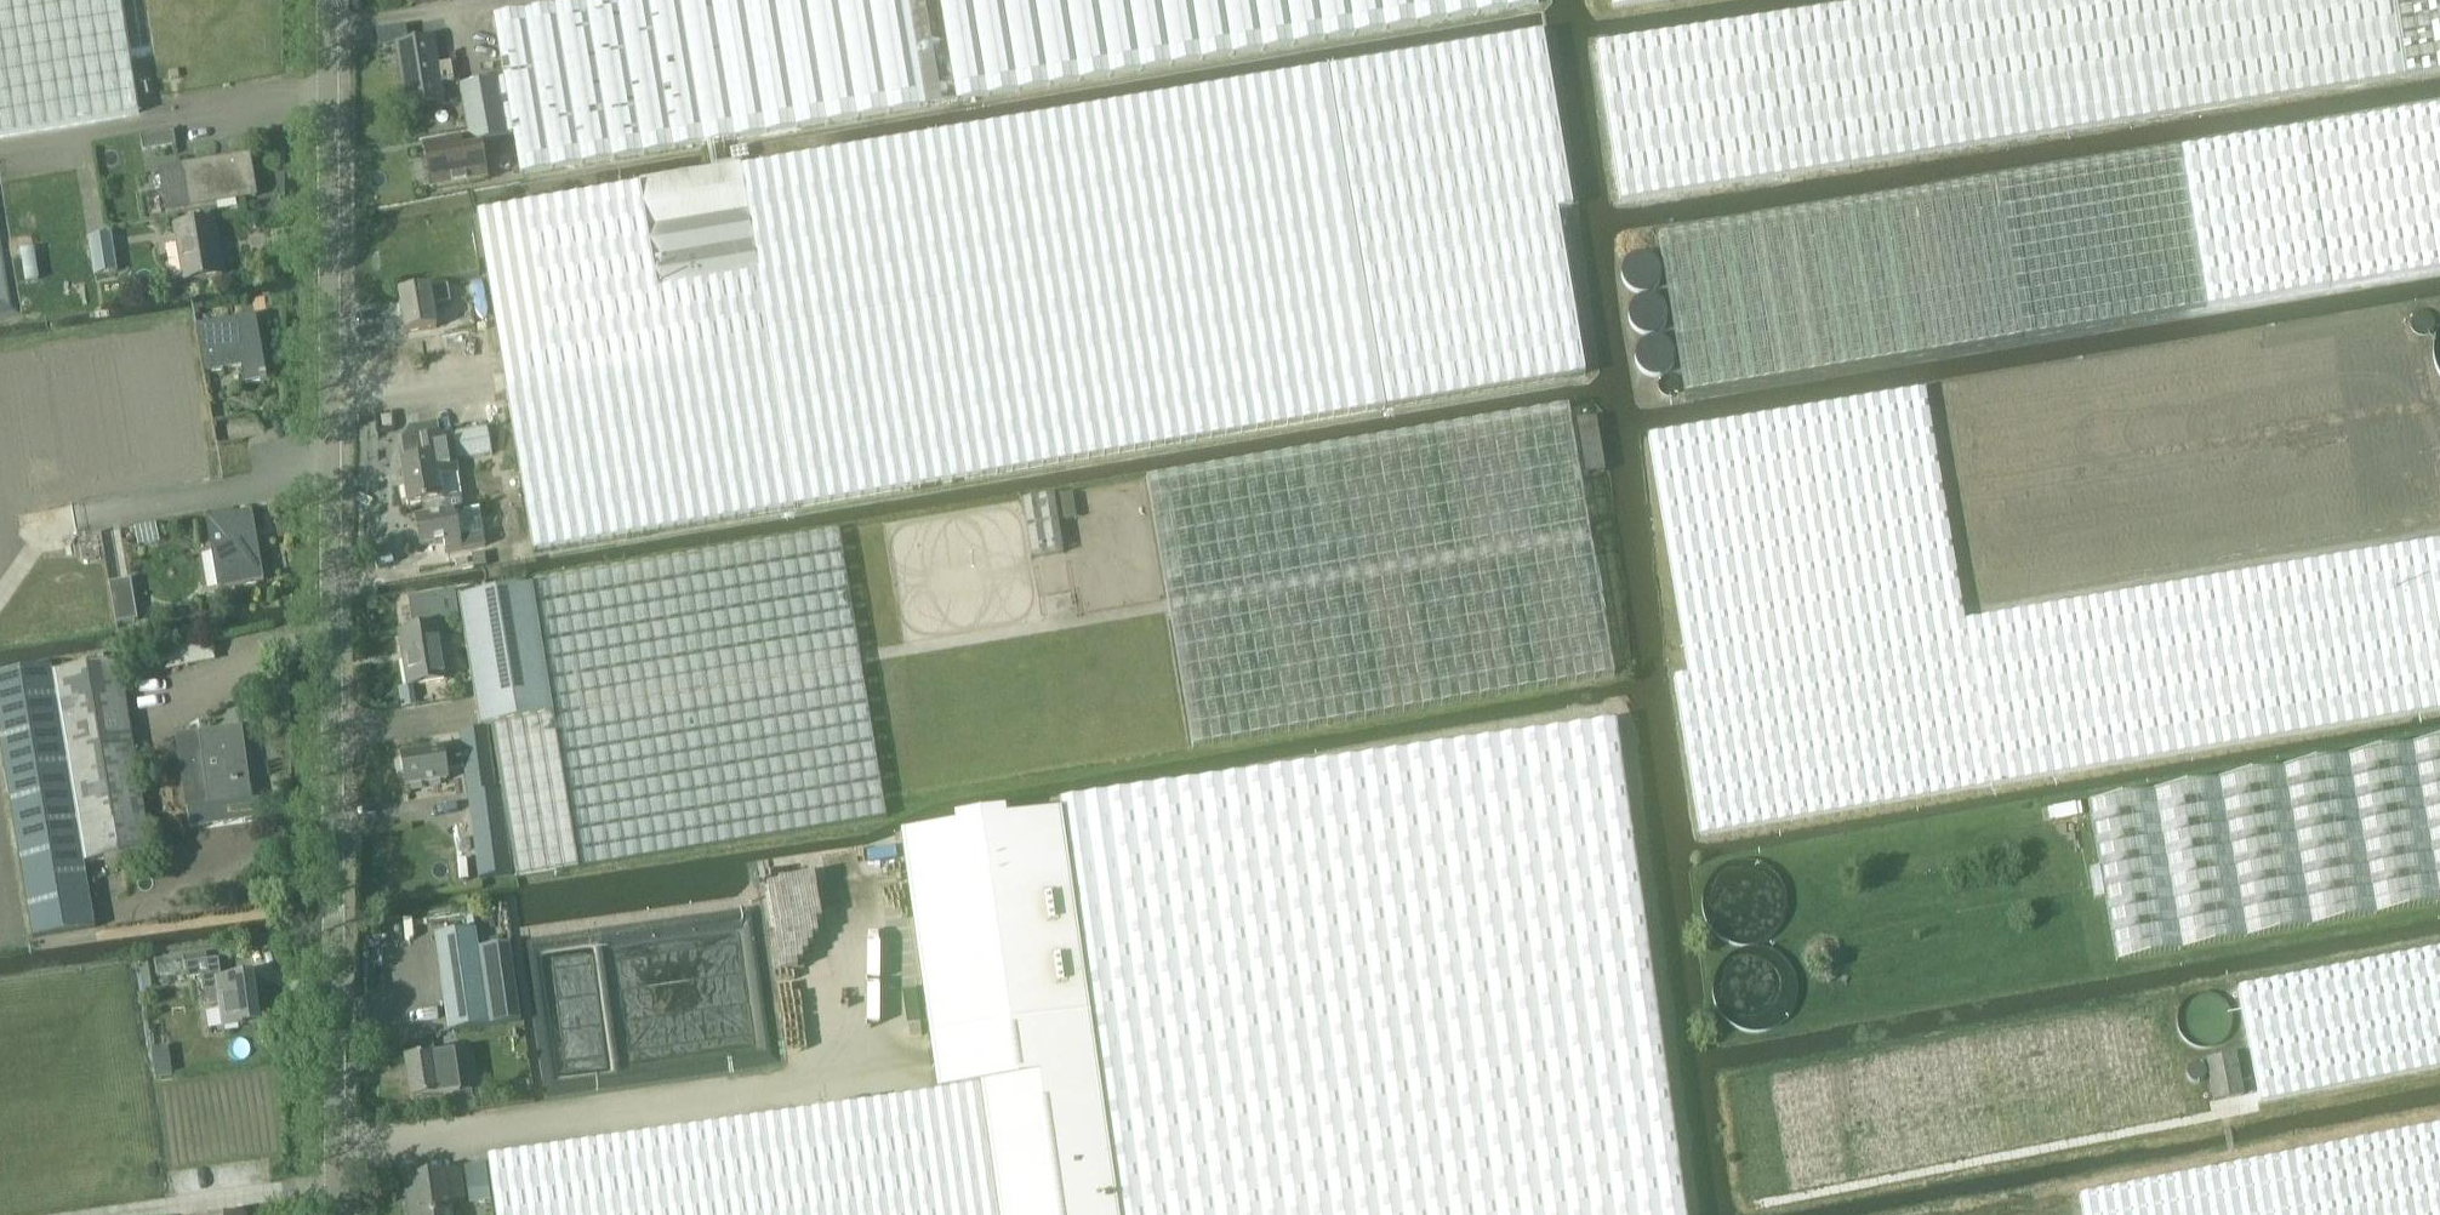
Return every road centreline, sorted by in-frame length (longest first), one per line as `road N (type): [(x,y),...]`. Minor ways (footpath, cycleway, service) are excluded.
road 1 (tertiary): [(335,1214),(326,0)]

